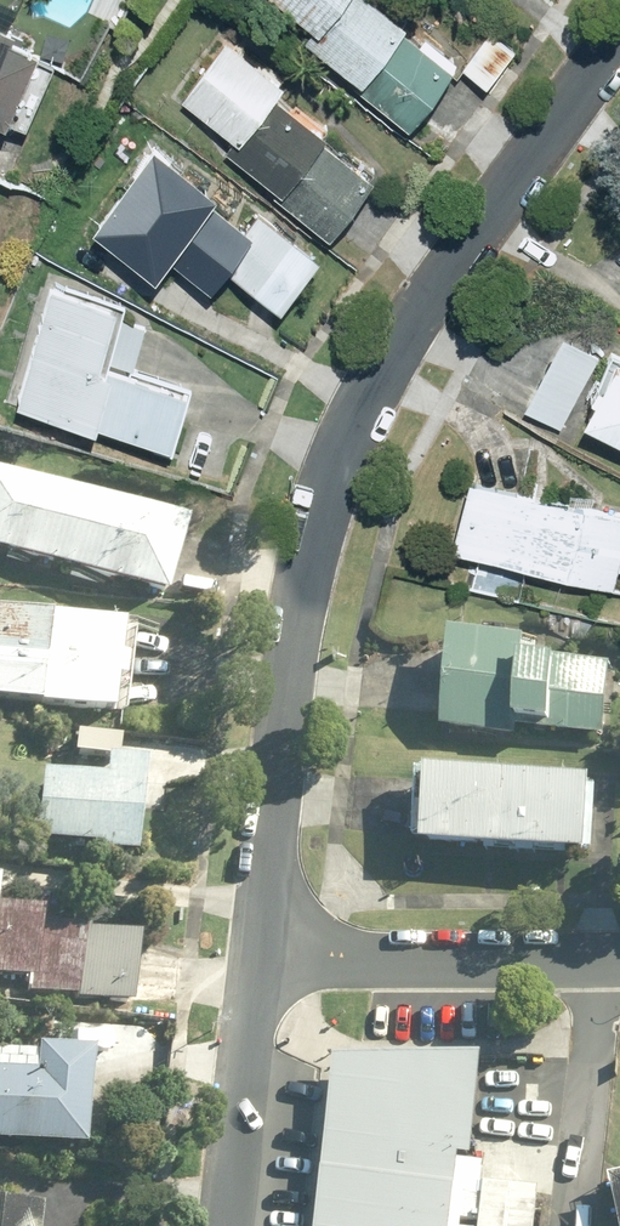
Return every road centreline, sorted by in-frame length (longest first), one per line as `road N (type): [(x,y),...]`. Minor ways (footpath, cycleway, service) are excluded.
road 1 (residential): [(619,36),(419,314),(340,466),(306,564),(295,629),(260,958)]
road 2 (residential): [(619,960),(260,958)]
road 3 (residential): [(260,958),(227,1225)]

